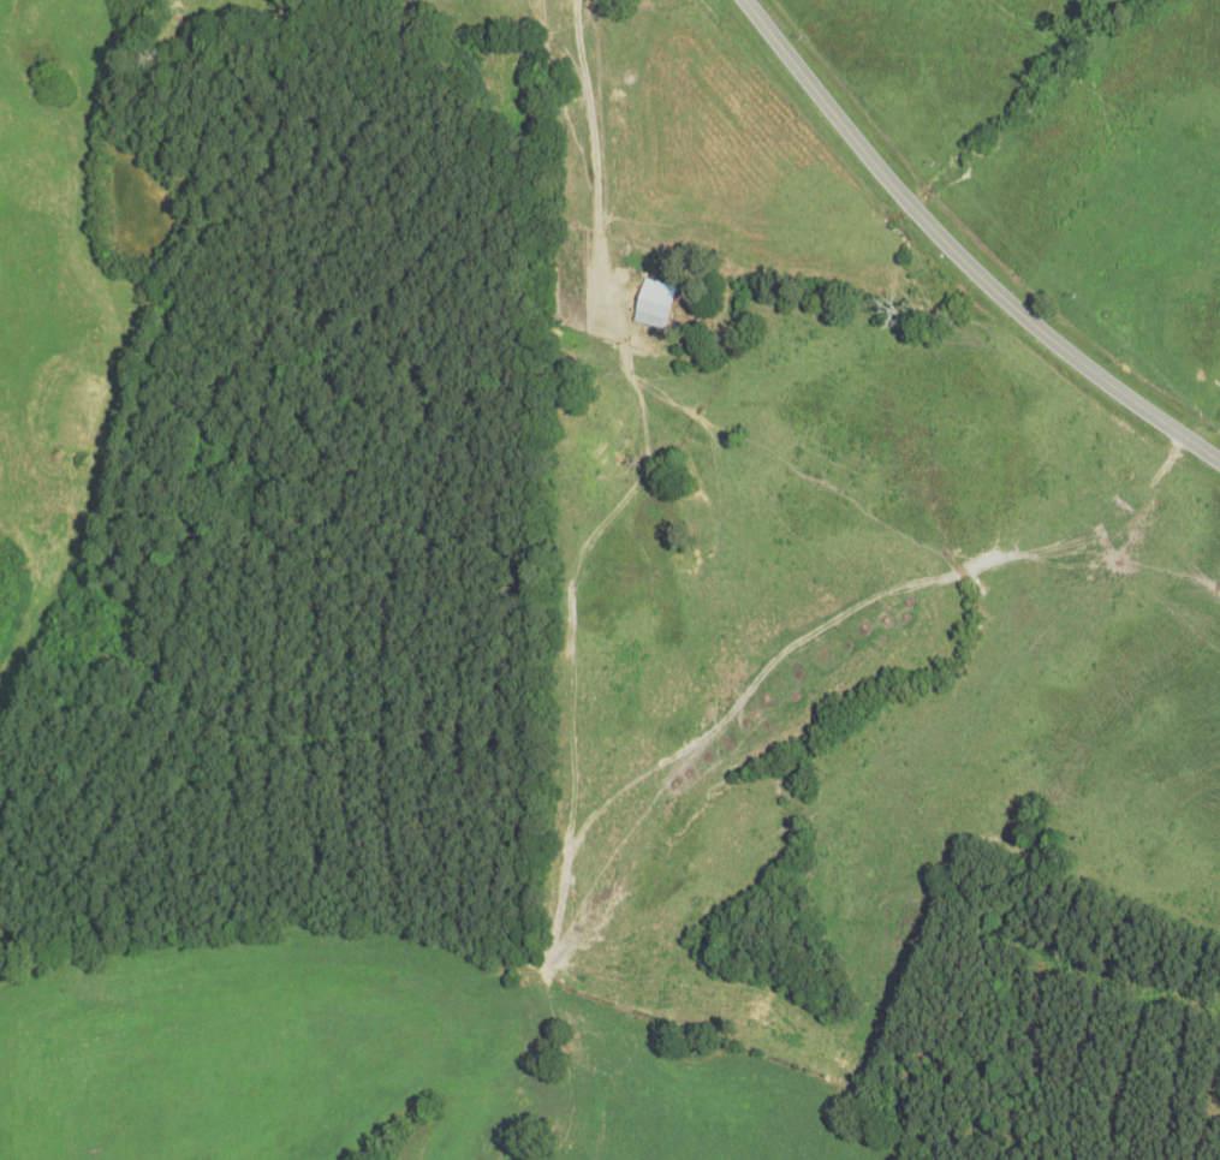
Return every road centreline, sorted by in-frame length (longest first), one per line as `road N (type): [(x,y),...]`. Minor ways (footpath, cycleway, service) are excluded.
road 1 (tertiary): [(748,0),(849,129),(971,262),(1111,382),(1219,456)]

